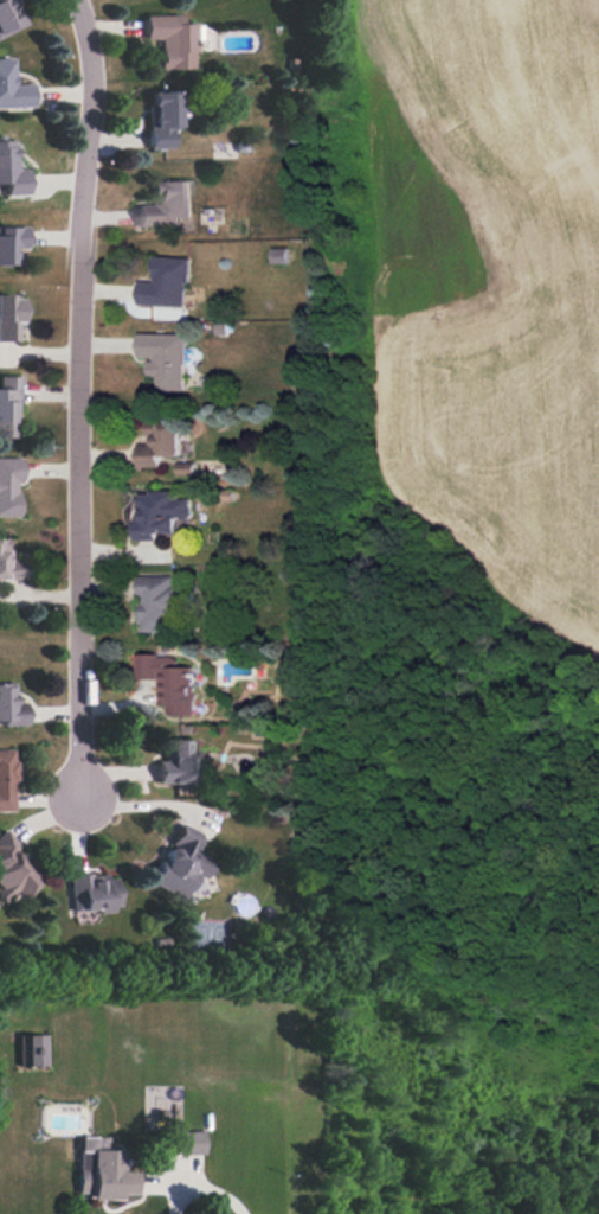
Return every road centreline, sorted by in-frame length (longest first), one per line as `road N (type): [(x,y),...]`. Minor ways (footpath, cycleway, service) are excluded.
road 1 (residential): [(80,0),(94,74),(75,336),(80,809)]

